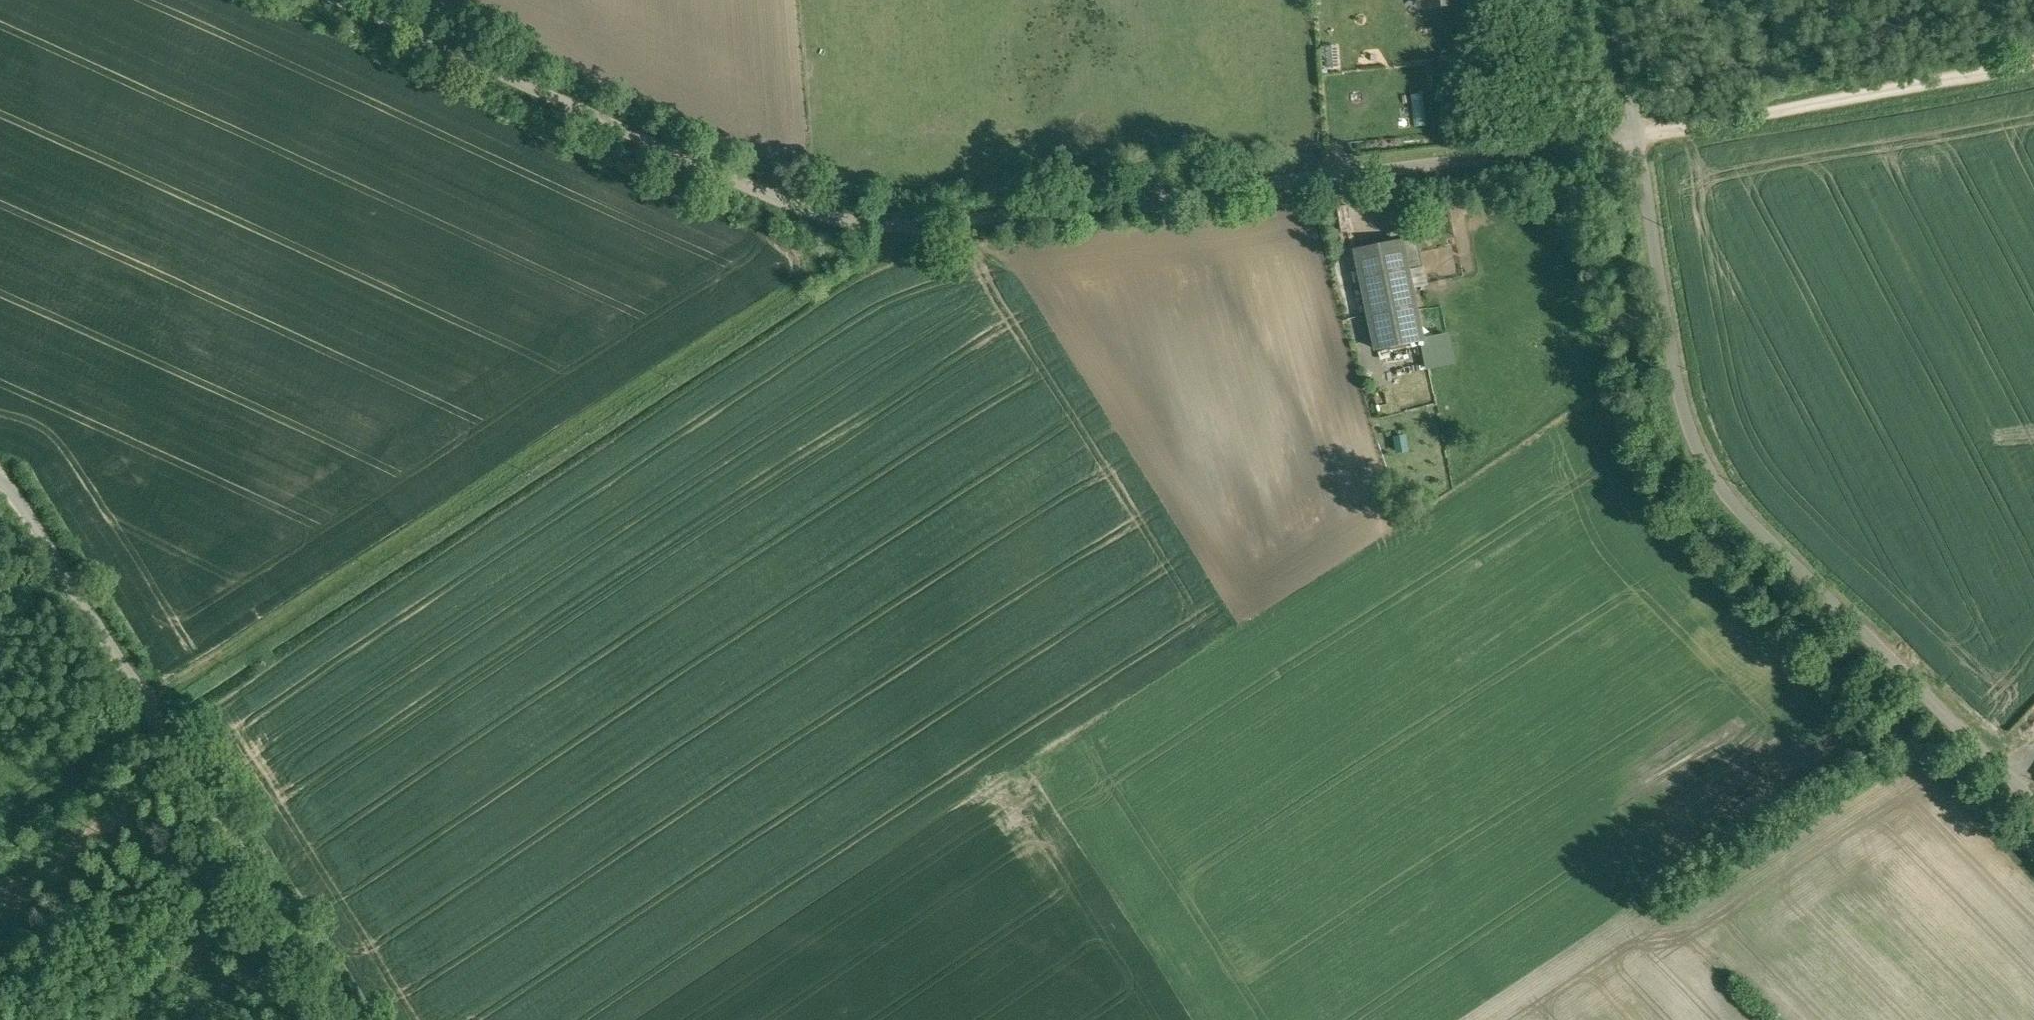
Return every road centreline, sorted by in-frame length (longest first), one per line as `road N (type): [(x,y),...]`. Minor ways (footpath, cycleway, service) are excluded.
road 1 (unclassified): [(1634,143),(868,229),(791,207),(333,0)]
road 2 (unclassified): [(2033,804),(1722,497),(1678,389),(1634,143)]
road 3 (unclassified): [(0,487),(345,1019)]
road 4 (track): [(2033,62),(1634,143)]
road 5 (unclassified): [(1628,0),(1634,143)]

